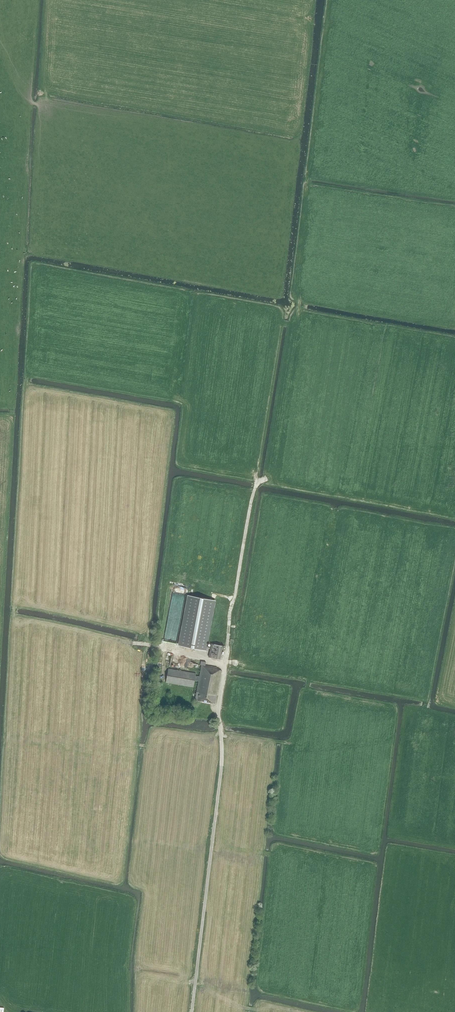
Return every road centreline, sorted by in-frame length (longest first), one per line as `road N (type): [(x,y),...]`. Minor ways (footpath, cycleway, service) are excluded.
road 1 (track): [(265,479),(251,504),(224,665)]

